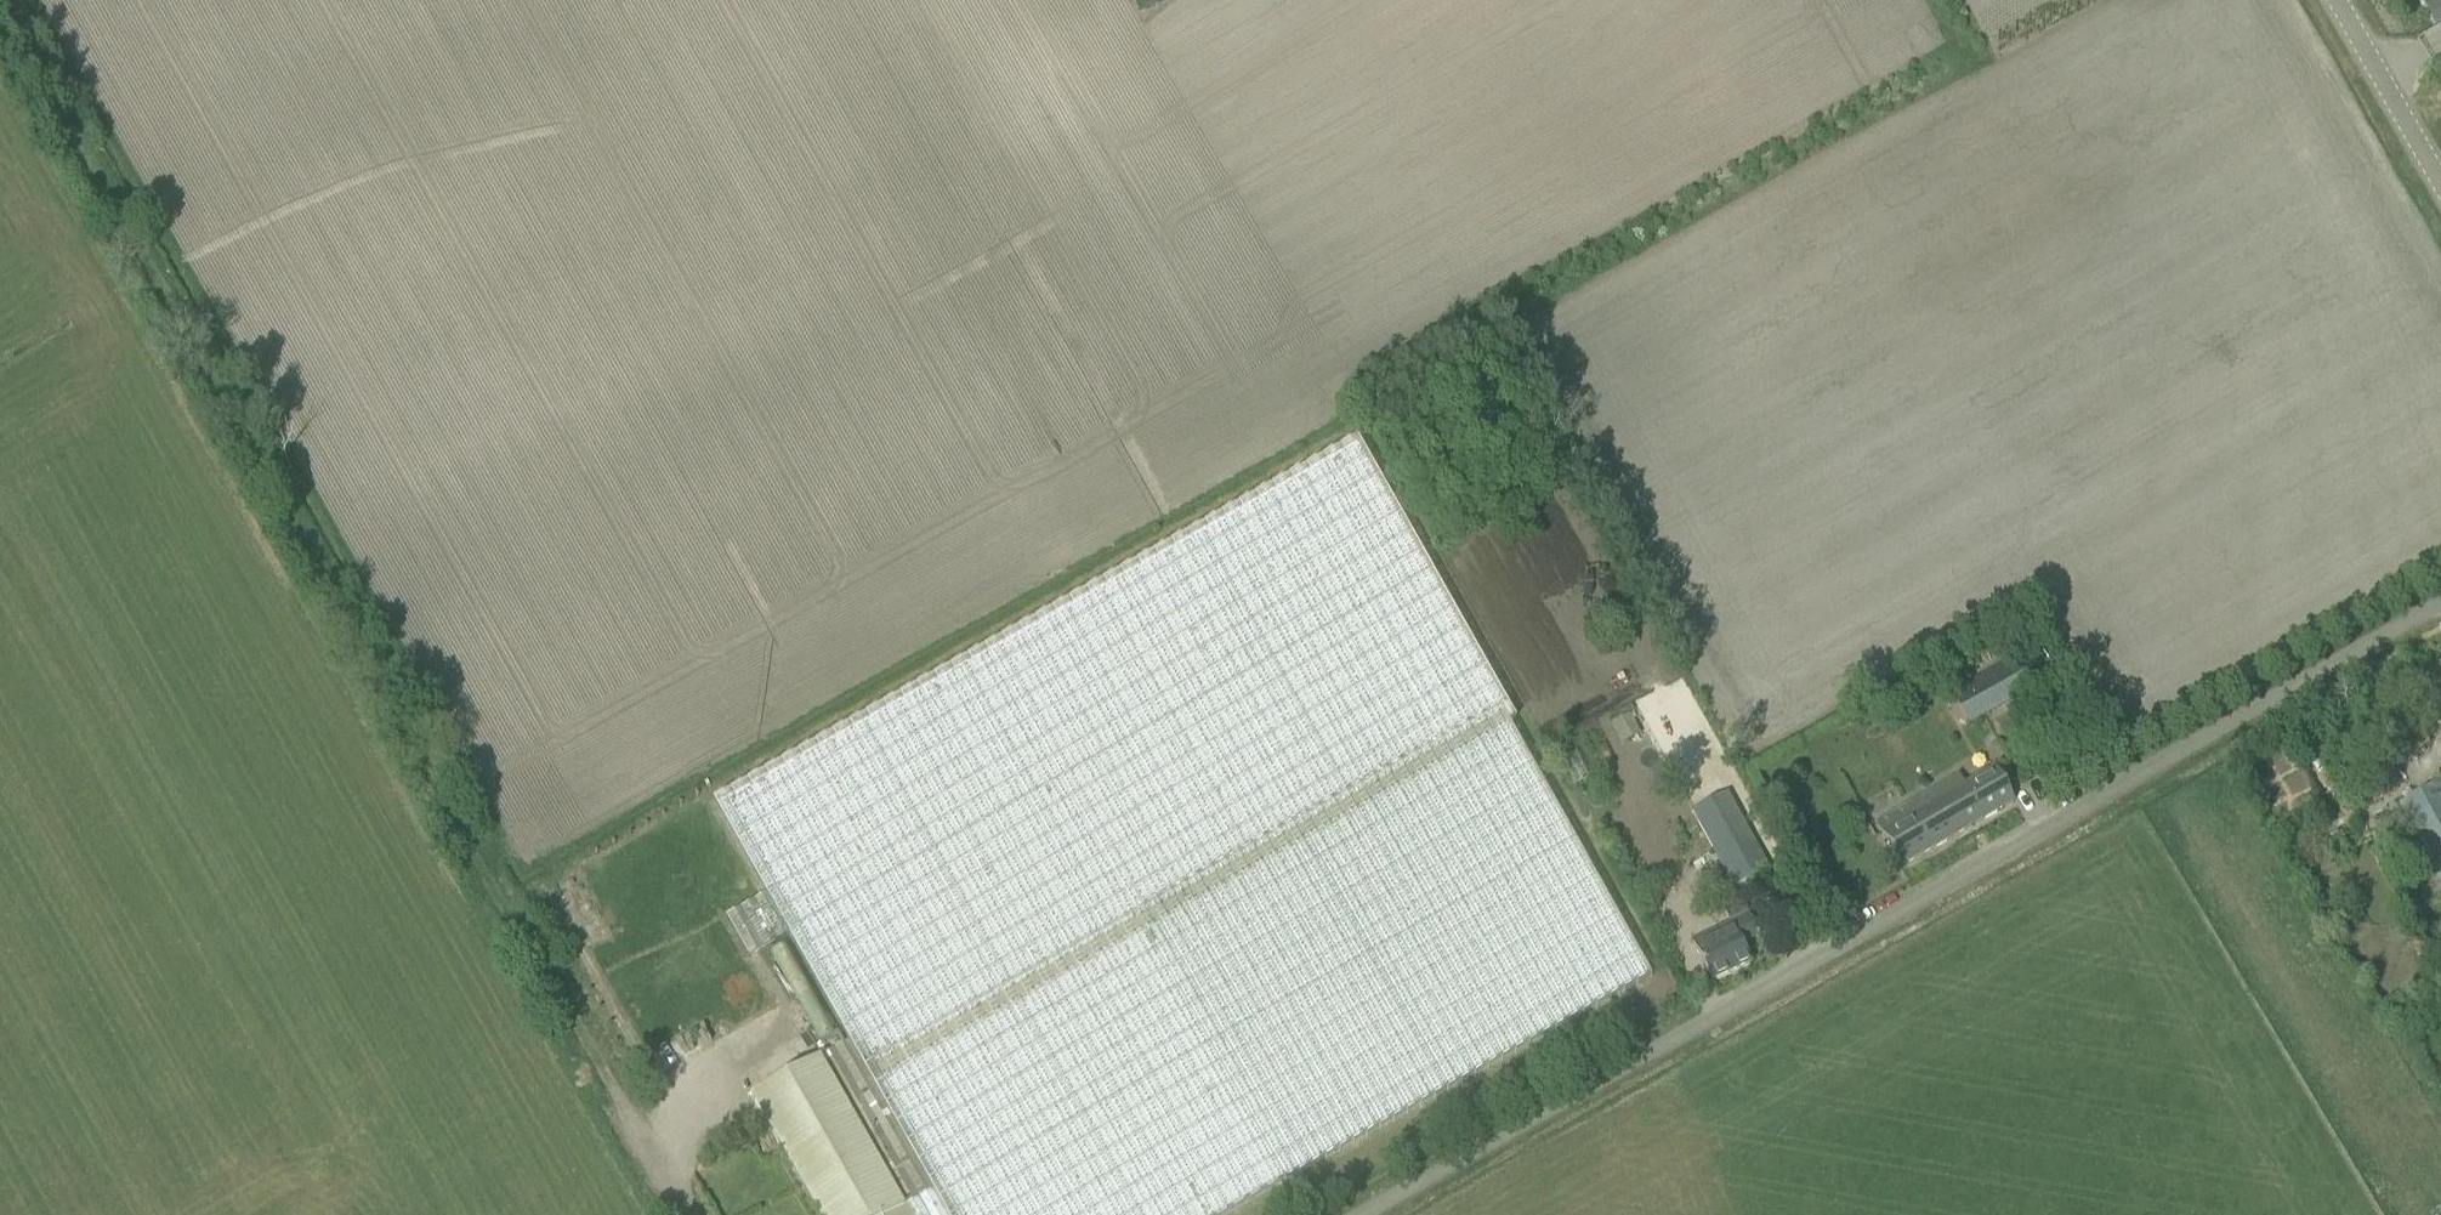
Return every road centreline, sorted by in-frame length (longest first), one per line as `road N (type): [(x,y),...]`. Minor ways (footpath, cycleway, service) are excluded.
road 1 (unclassified): [(1364,1214),(2440,607)]
road 2 (unclassified): [(2440,193),(2333,0)]

